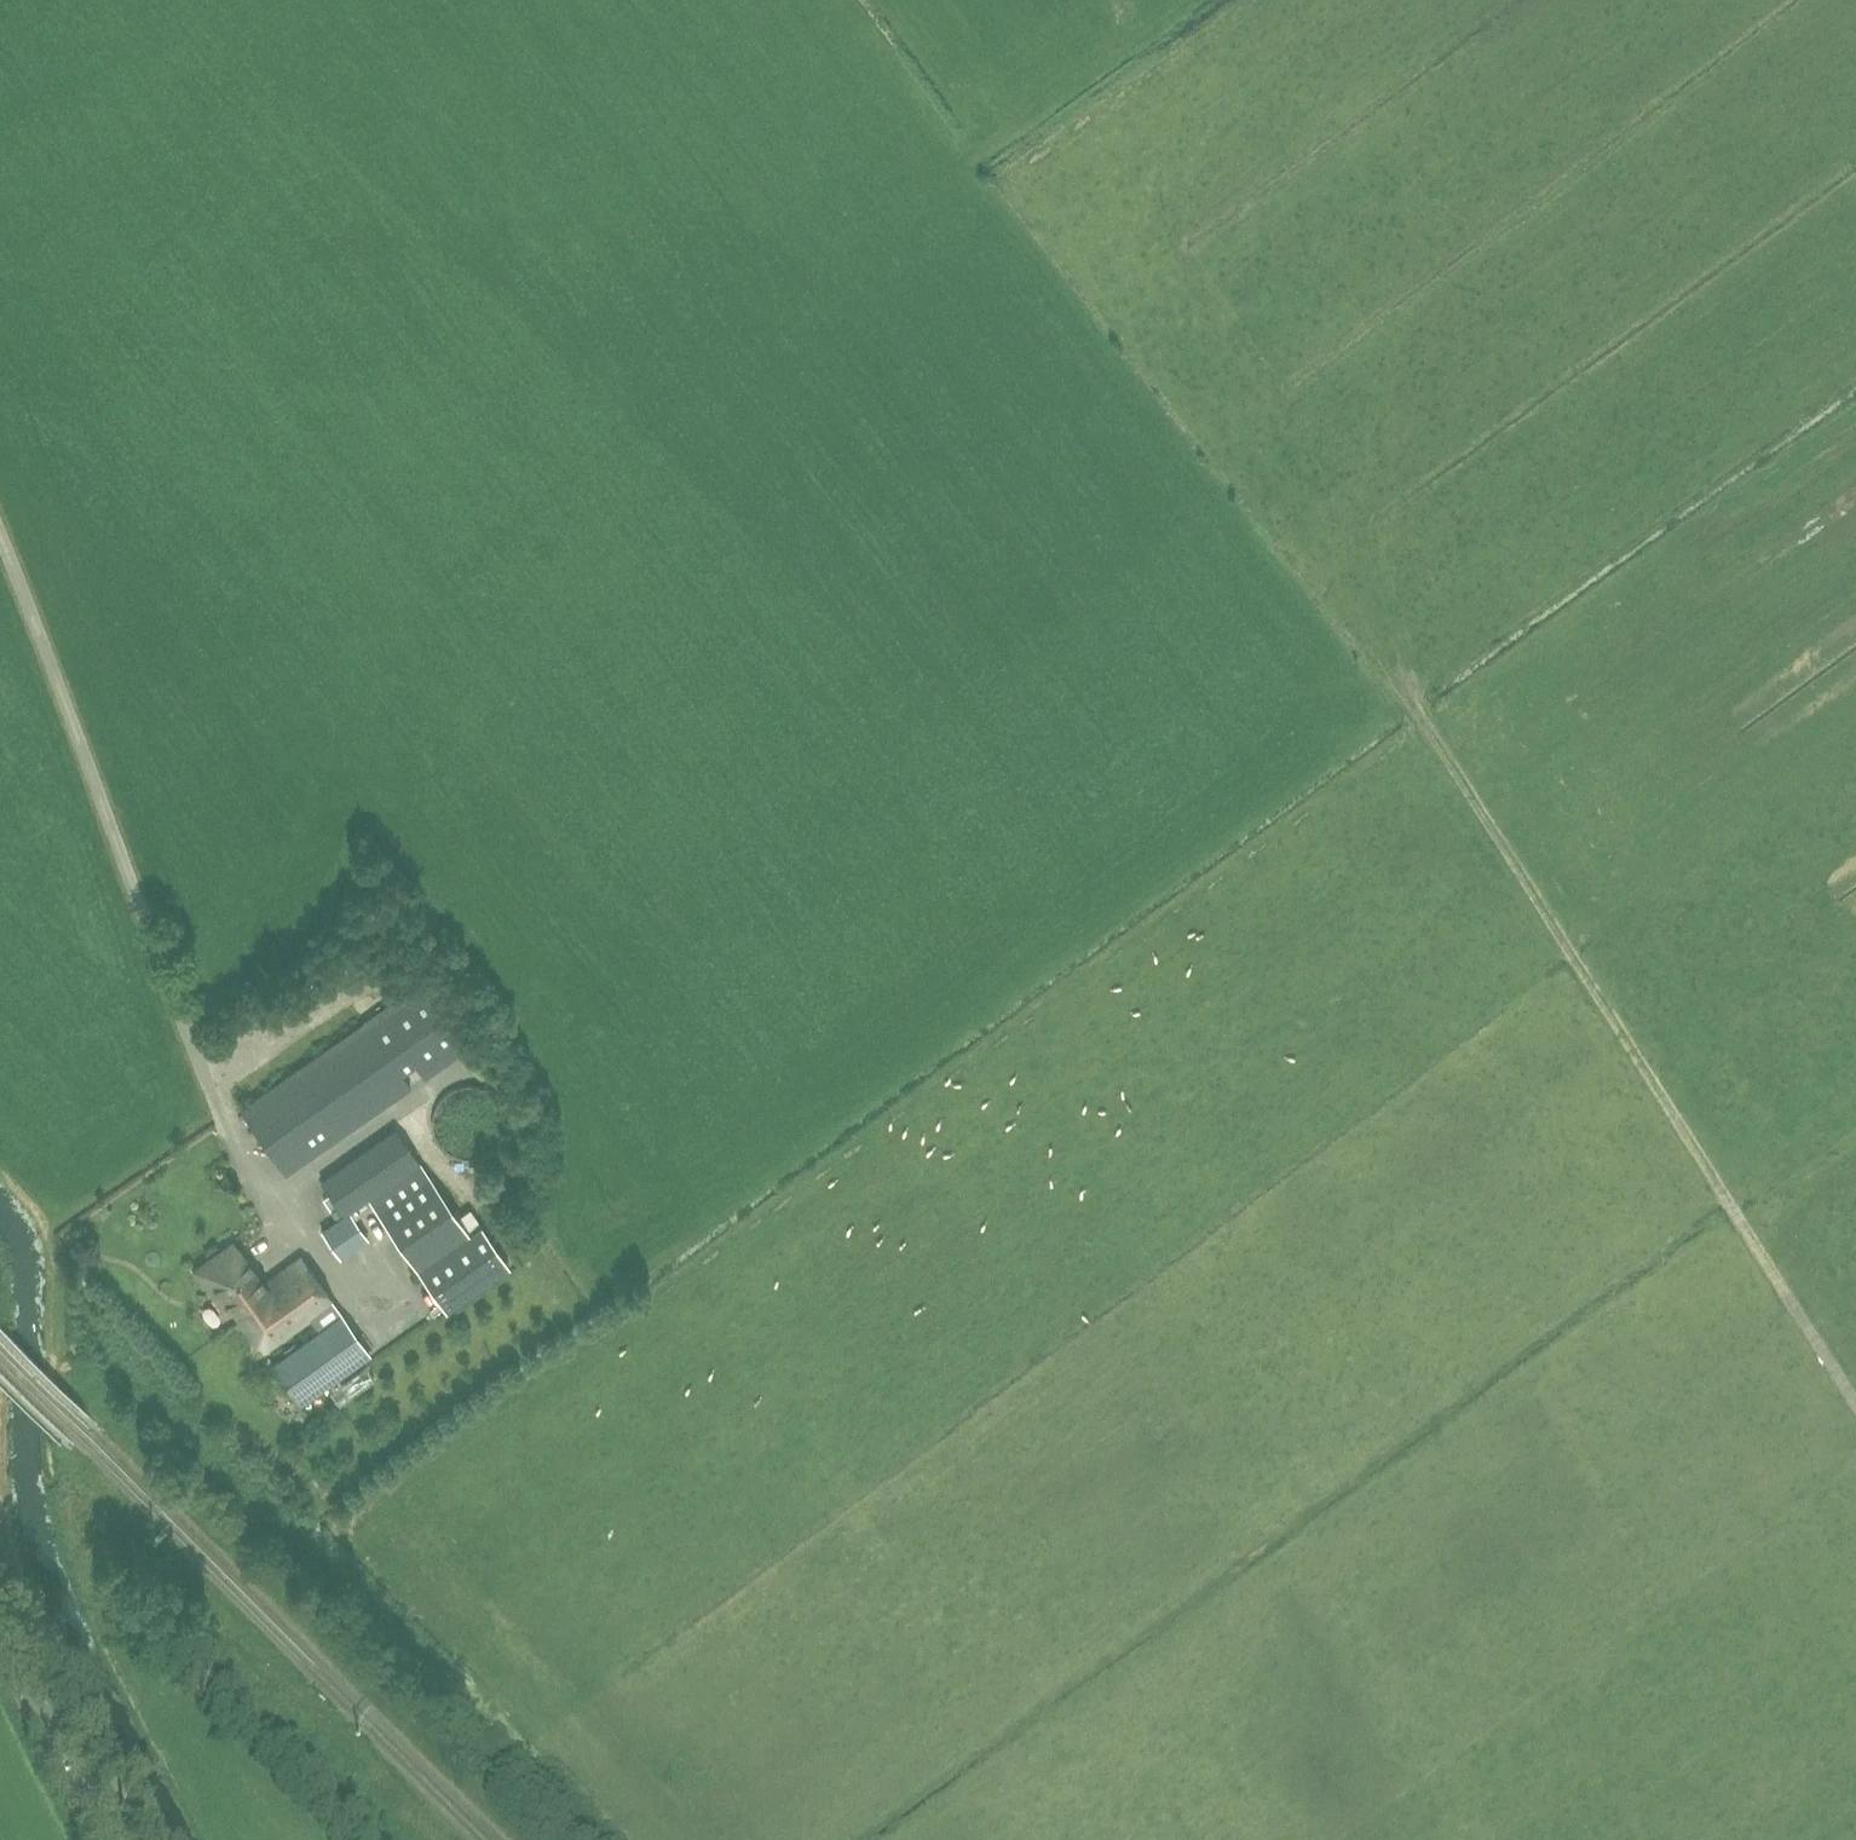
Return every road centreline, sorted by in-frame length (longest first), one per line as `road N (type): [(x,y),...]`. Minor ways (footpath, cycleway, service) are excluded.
road 1 (tertiary): [(111,1839),(0,1635)]

